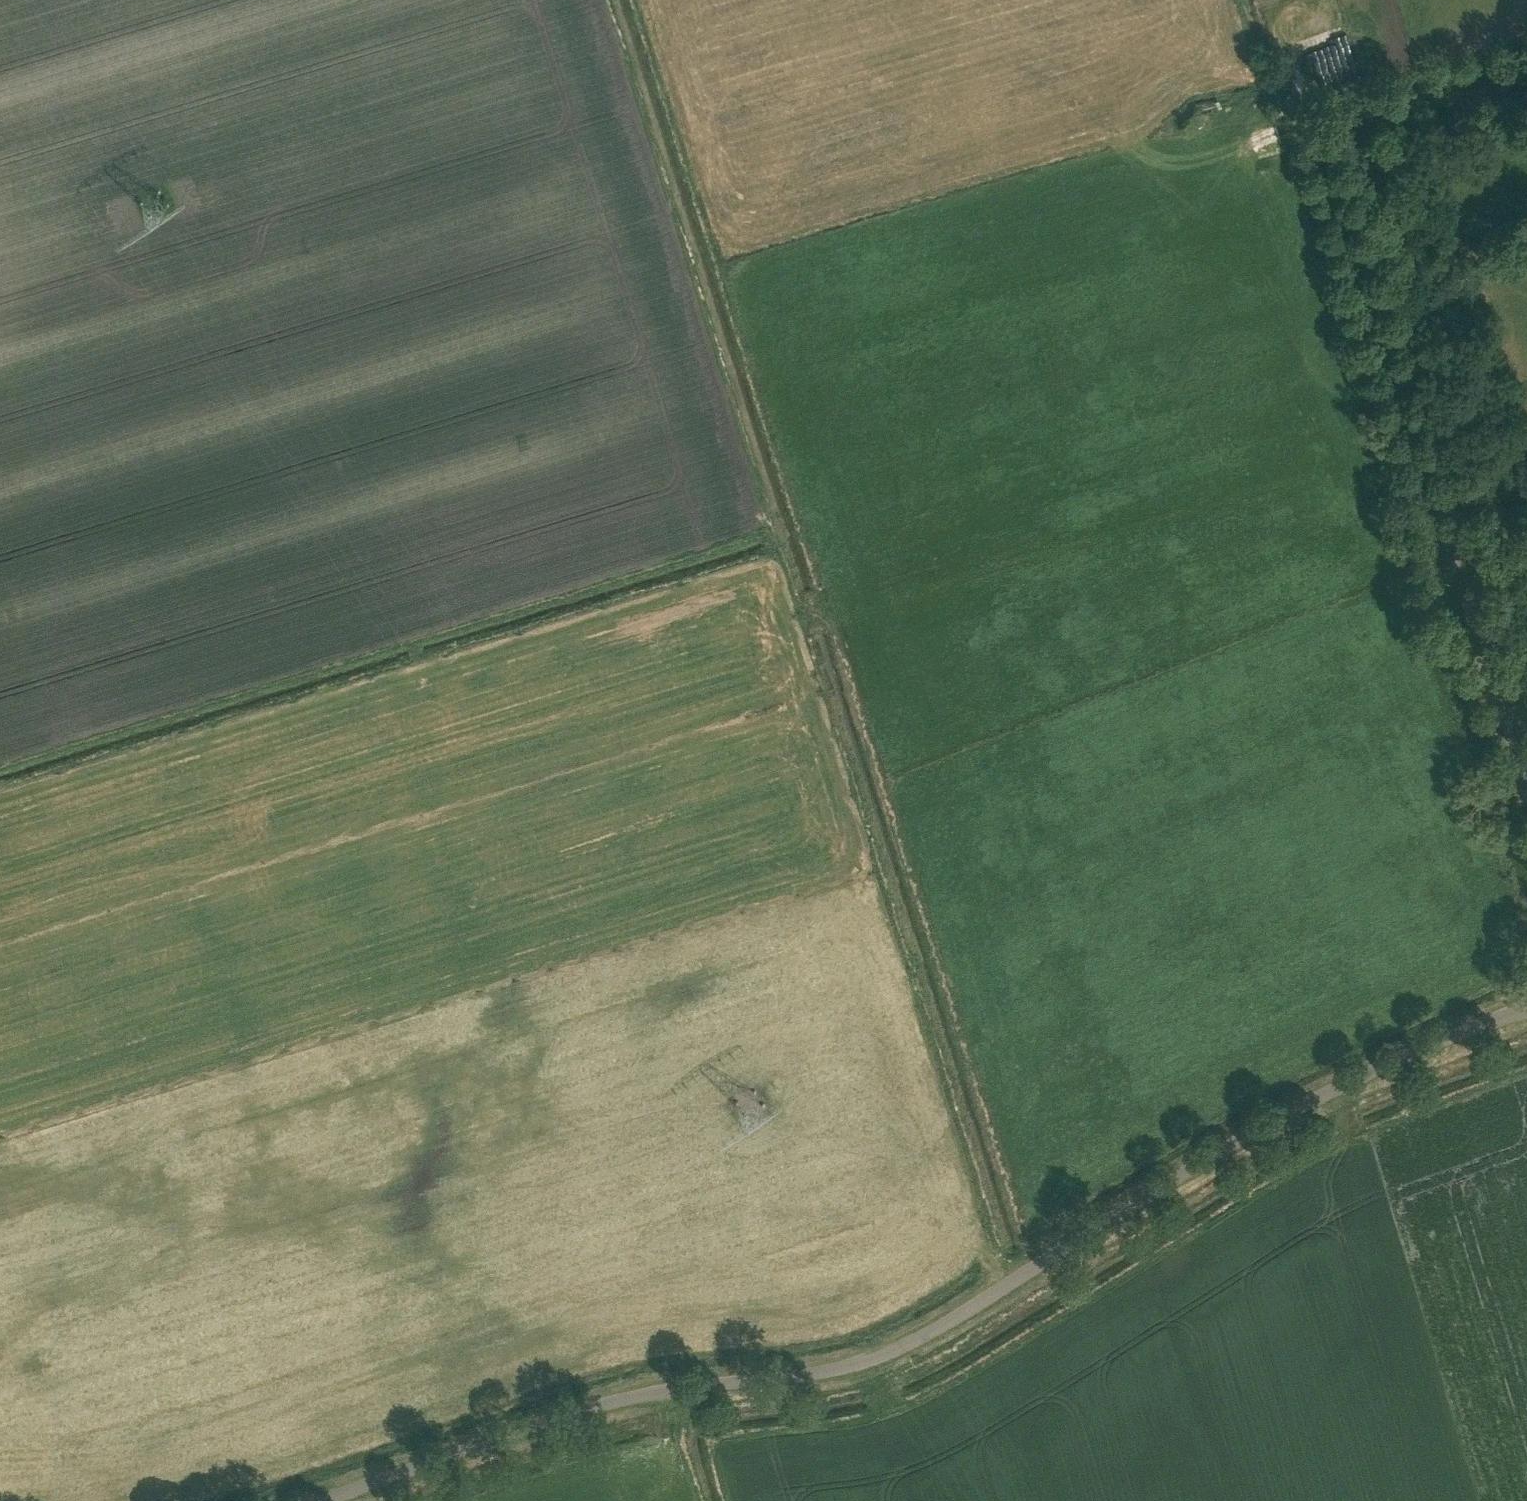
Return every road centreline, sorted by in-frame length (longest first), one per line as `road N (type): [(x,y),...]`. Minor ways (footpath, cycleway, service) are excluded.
road 1 (unclassified): [(317,1500),(649,1392),(853,1365),(912,1341),(1234,1144),(1385,1065),(1526,1009)]
road 2 (unclassified): [(1526,788),(1473,630),(1482,573),(1526,544)]

